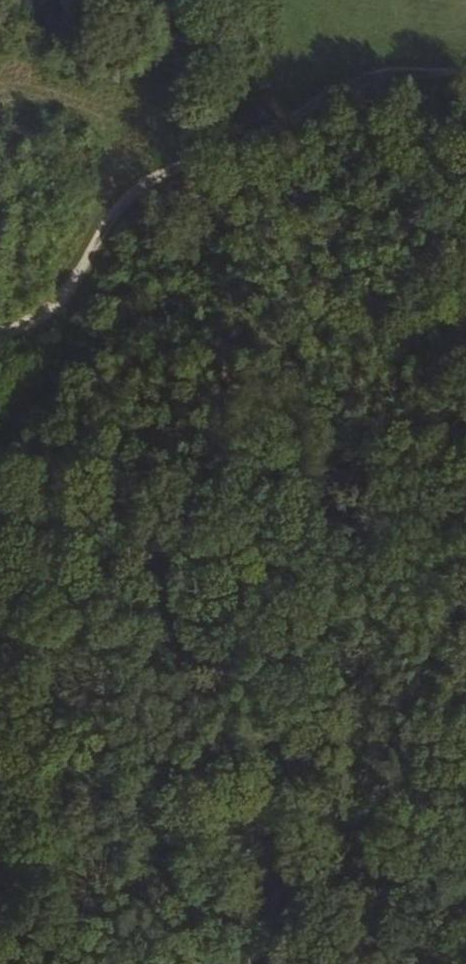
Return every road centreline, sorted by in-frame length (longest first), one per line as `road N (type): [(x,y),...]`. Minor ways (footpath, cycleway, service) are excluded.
road 1 (track): [(465,79),(353,87),(263,141),(162,177),(115,216),(68,303),(43,325),(0,340)]

